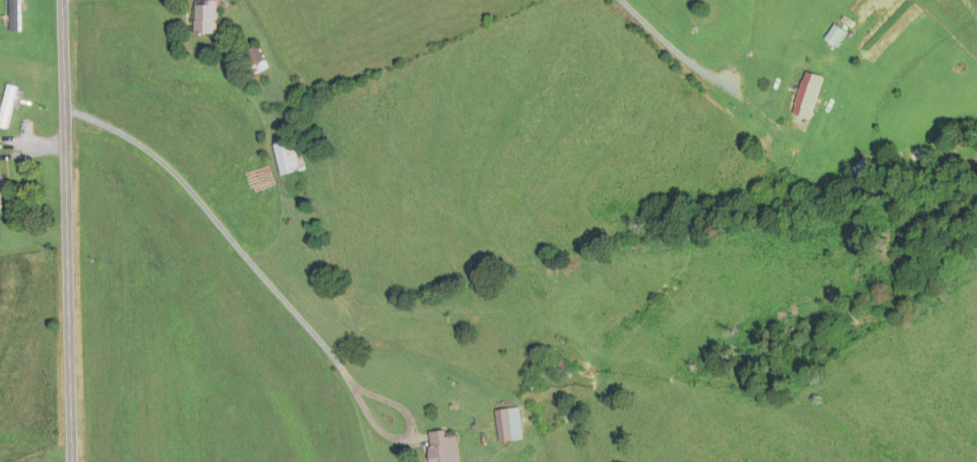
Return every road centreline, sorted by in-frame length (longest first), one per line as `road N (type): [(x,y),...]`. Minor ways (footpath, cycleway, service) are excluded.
road 1 (tertiary): [(72,461),(60,0)]
road 2 (residential): [(639,0),(686,44),(764,72)]

